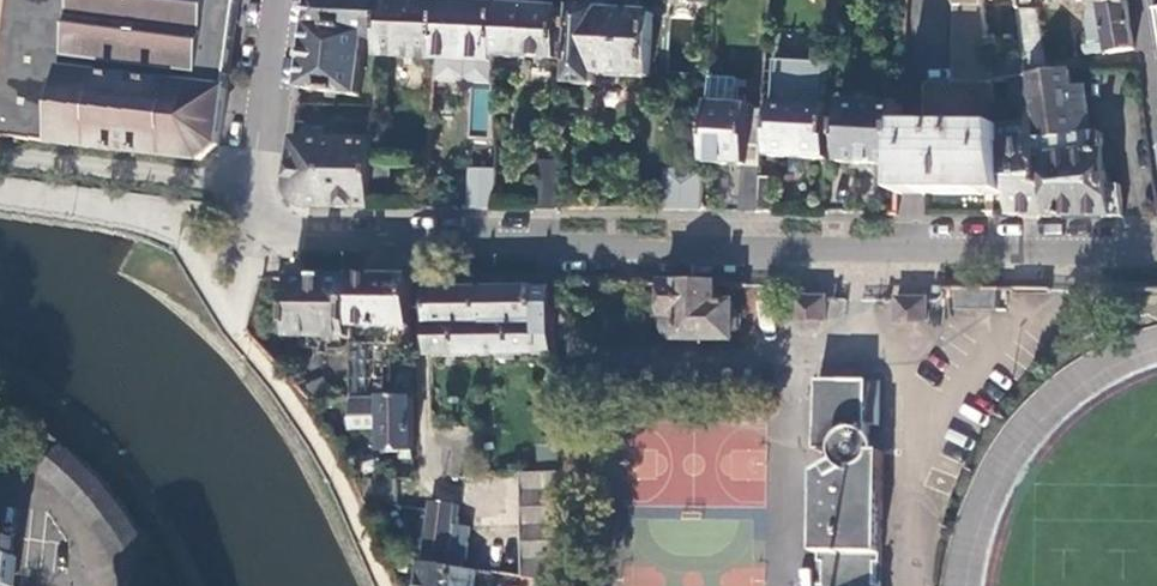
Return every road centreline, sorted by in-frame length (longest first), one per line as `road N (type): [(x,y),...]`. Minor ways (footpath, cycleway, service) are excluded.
road 1 (residential): [(1156,254),(303,241),(263,224),(251,191)]
road 2 (residential): [(251,191),(0,157)]
road 3 (residential): [(251,191),(276,0)]
road 4 (residential): [(1139,0),(1156,132)]

